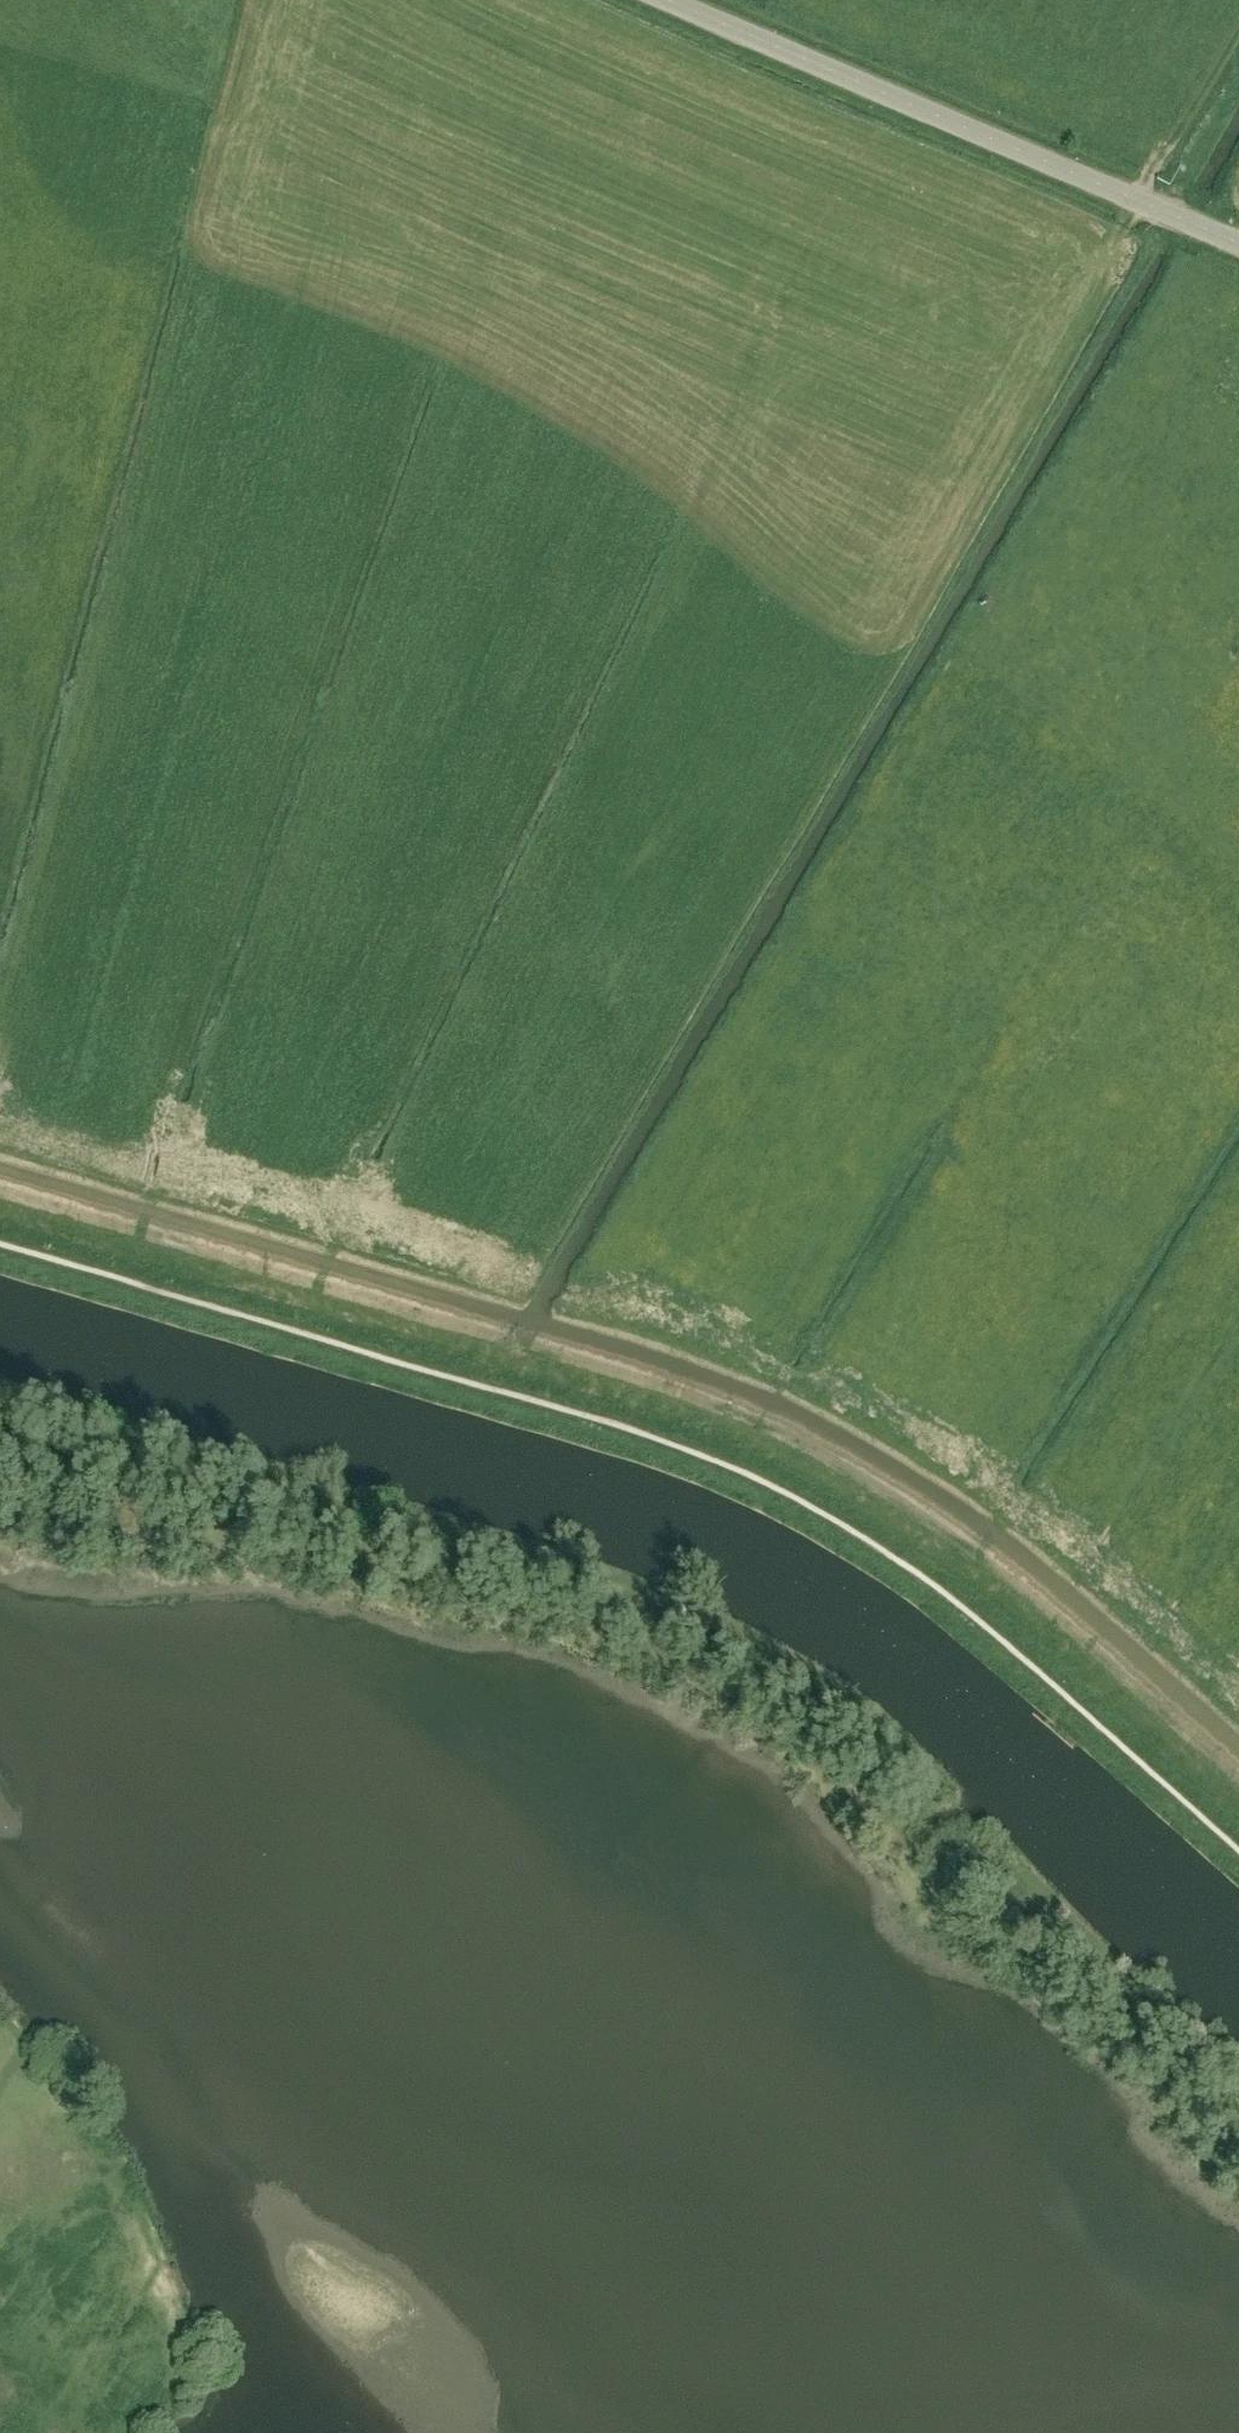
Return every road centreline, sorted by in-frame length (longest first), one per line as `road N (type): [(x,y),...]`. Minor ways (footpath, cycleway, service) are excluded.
road 1 (unclassified): [(1238,242),(664,0)]

